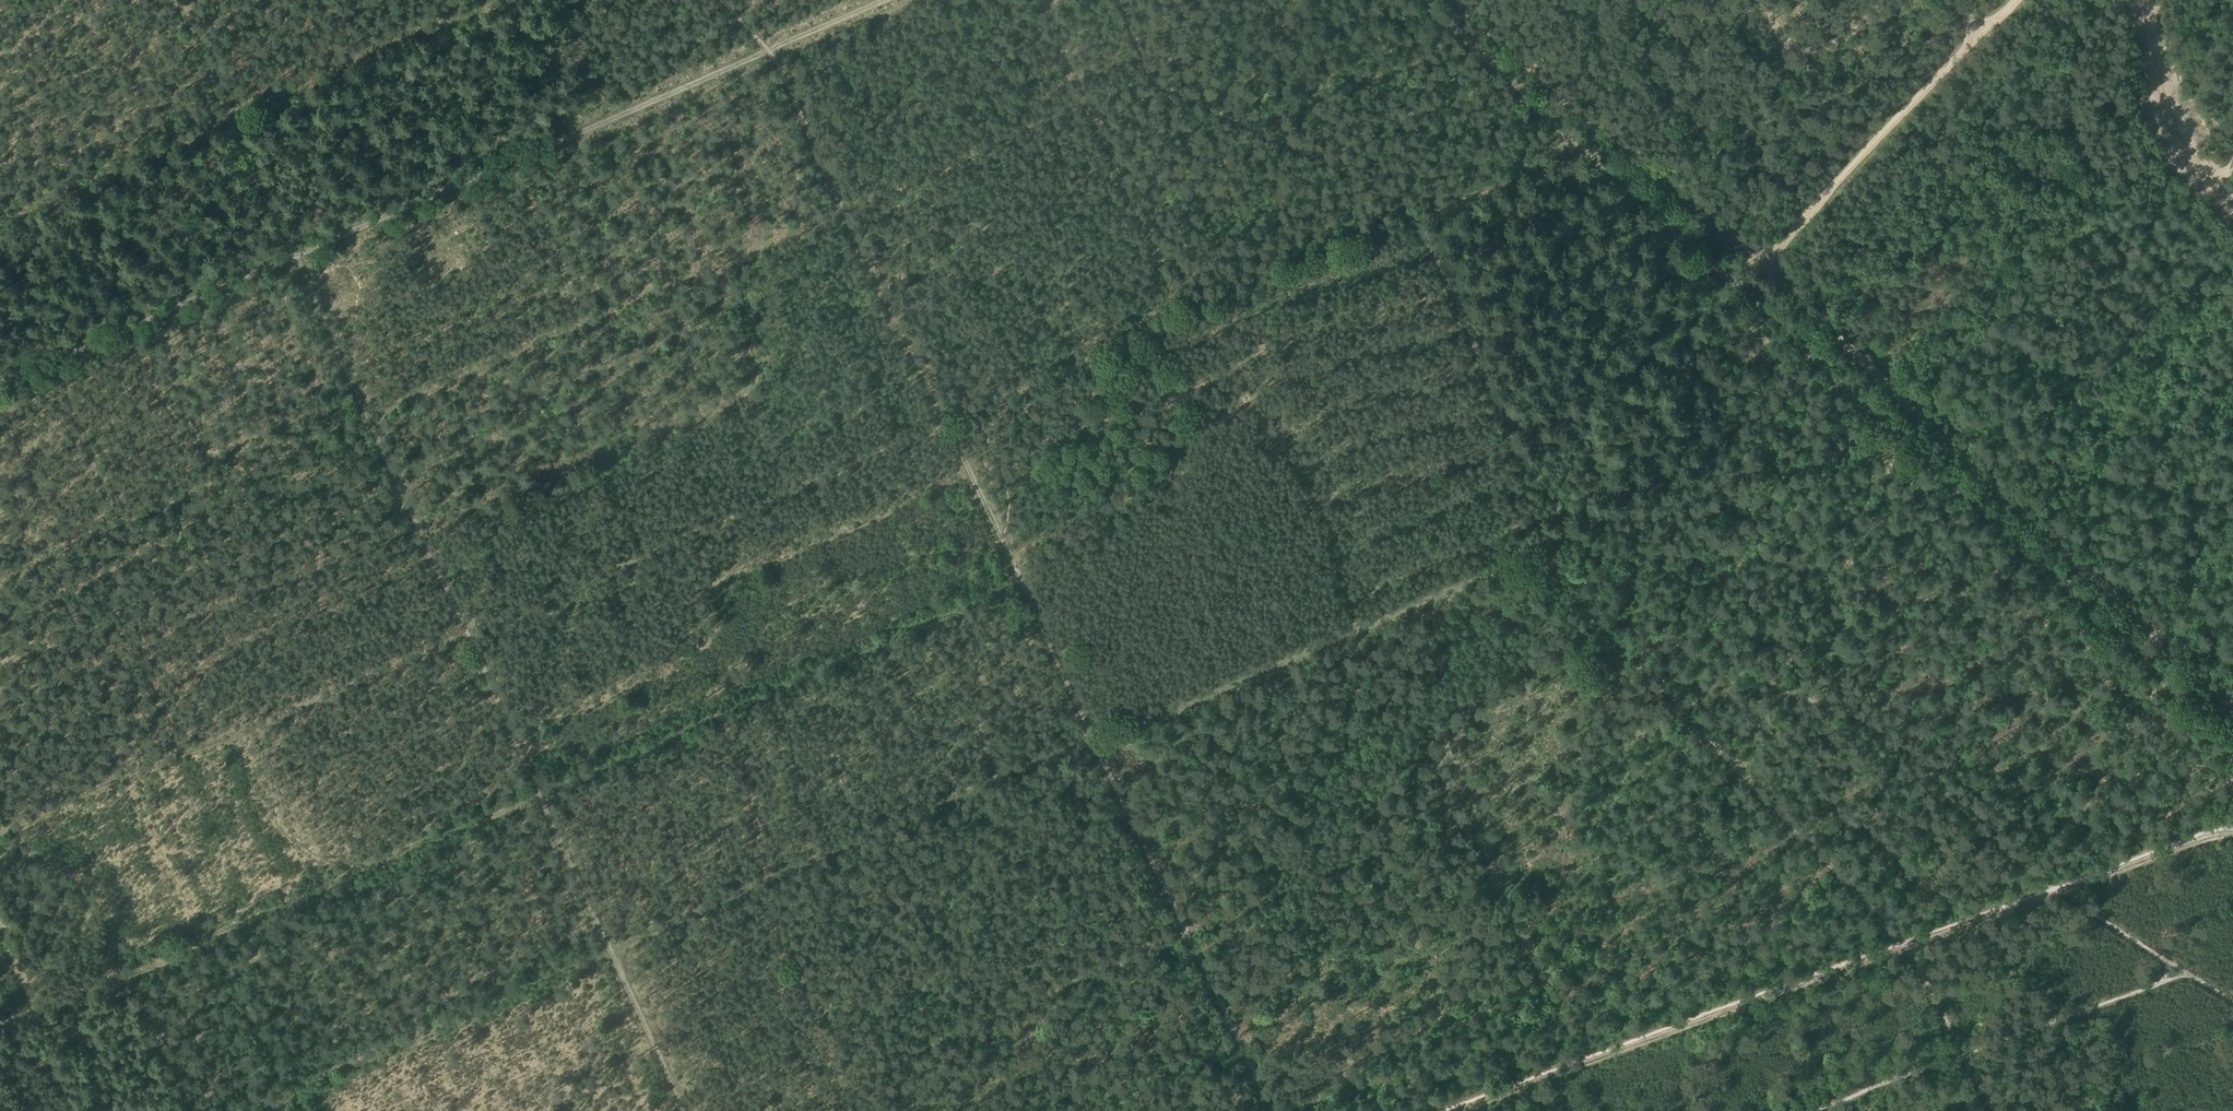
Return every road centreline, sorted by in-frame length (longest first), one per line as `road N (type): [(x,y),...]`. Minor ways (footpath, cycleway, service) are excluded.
road 1 (unclassified): [(2232,738),(1414,0)]
road 2 (track): [(0,837),(941,425)]
road 3 (track): [(0,380),(863,0)]
road 4 (track): [(288,253),(681,1110)]
road 5 (track): [(1454,1110),(2232,834)]
road 6 (track): [(1992,1110),(1901,945),(1531,550),(1572,530)]
road 7 (track): [(793,115),(995,543)]
road 8 (track): [(1173,931),(995,543)]
road 9 (track): [(2232,212),(2216,200),(2159,99),(2140,0)]
road 10 (track): [(1250,1091),(1173,931)]
road 11 (track): [(793,115),(761,48),(718,0)]

